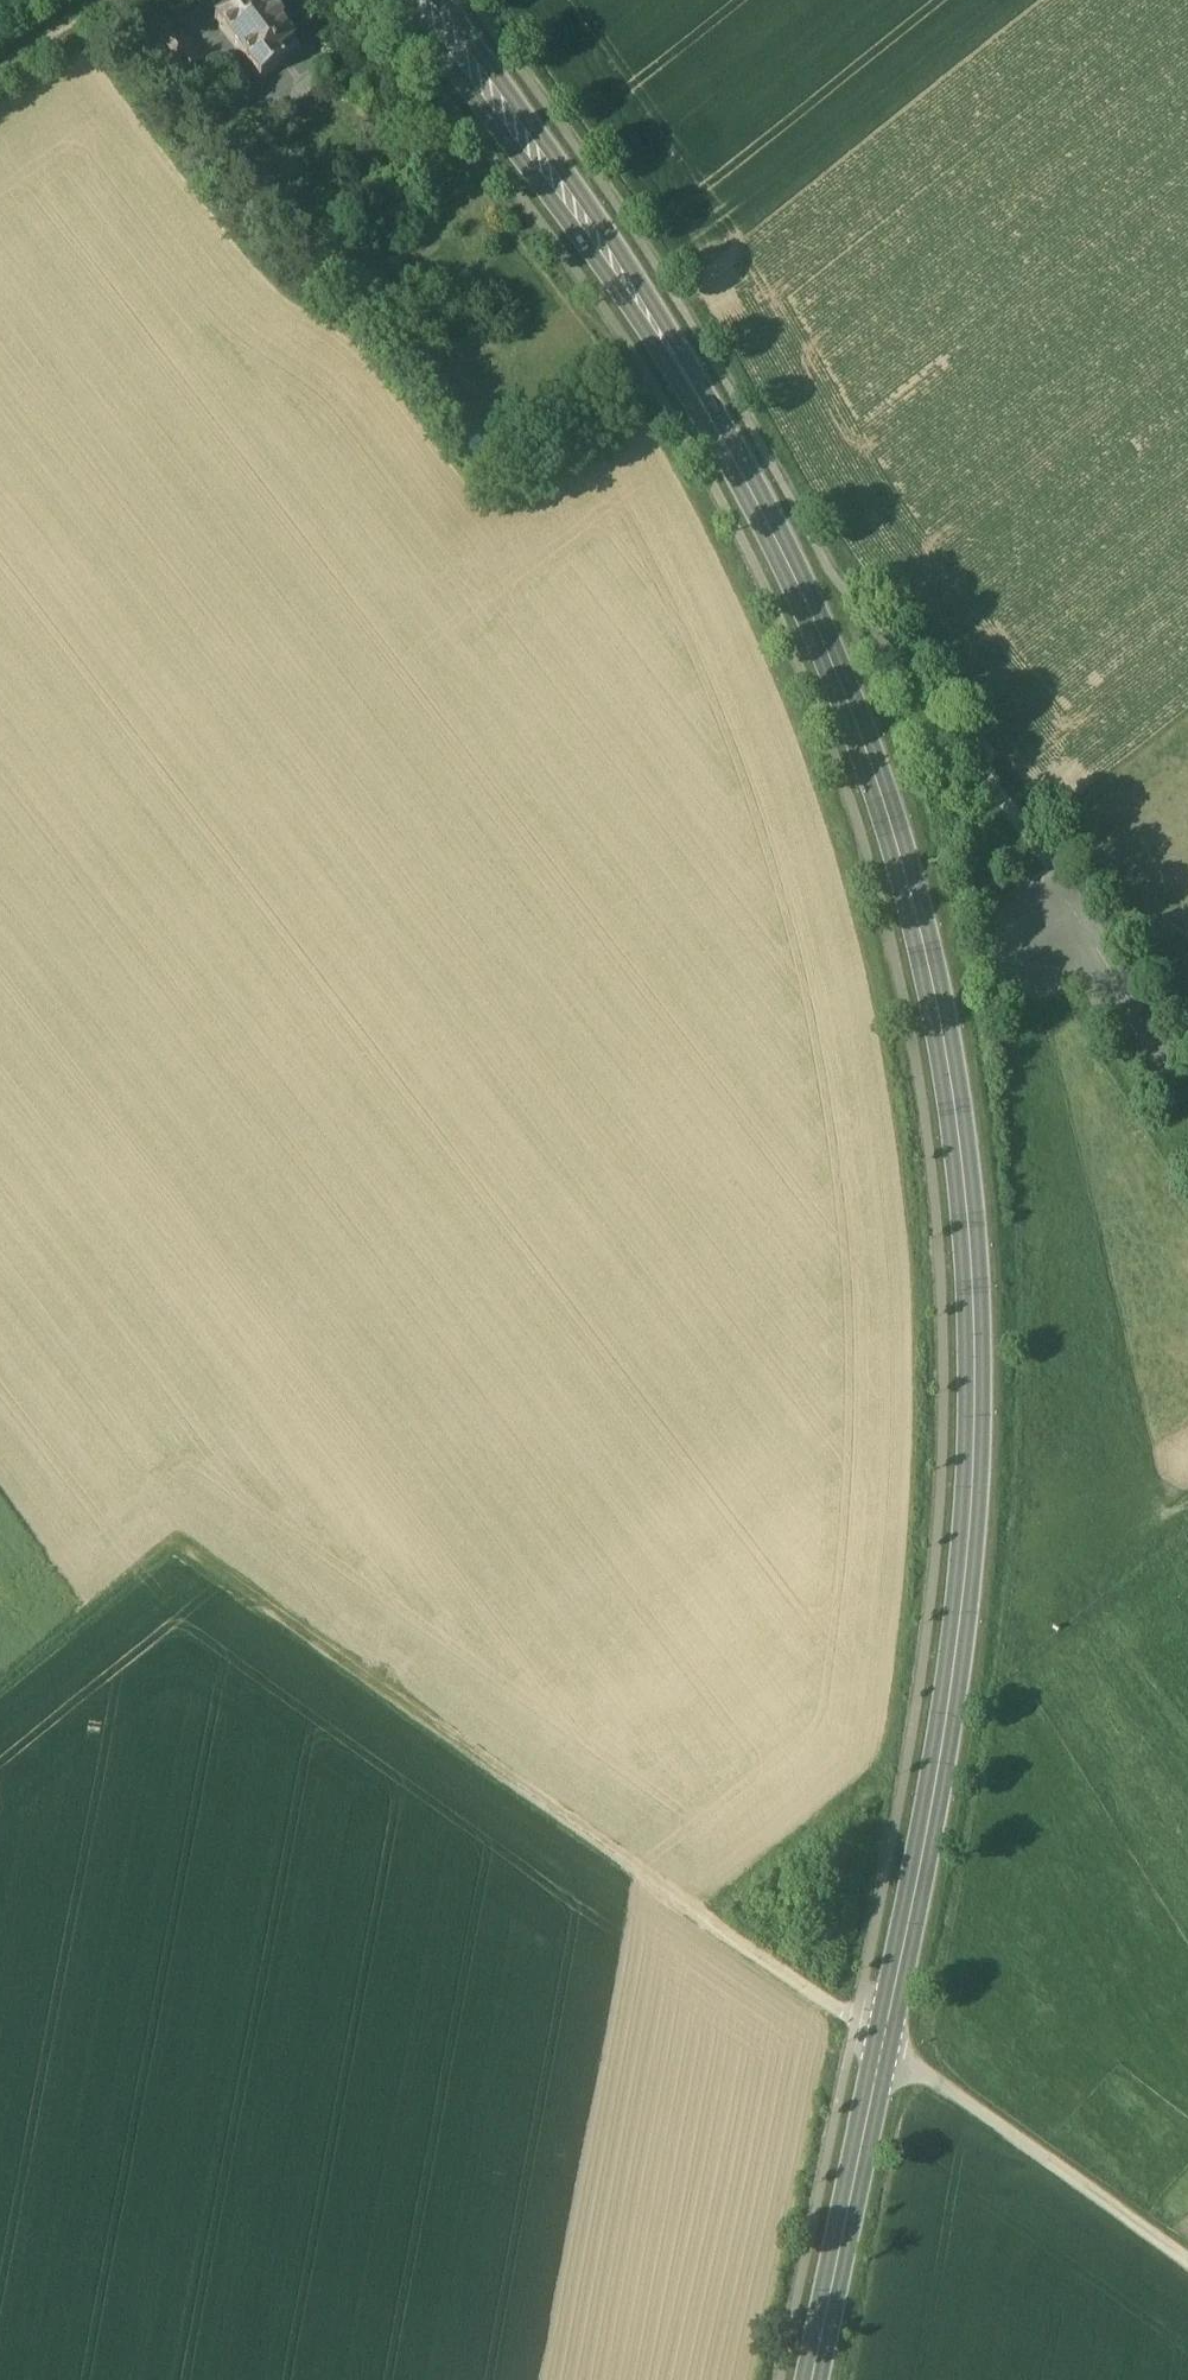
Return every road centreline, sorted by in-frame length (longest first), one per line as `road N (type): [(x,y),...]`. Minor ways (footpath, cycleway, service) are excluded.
road 1 (secondary): [(812,2379),(964,1677),(975,1458),(972,1296),(947,1048),(883,793),(822,630),(758,496),(667,341),(425,0)]
road 2 (track): [(1187,2259),(173,1538),(0,1678)]
road 3 (residential): [(1187,1088),(1088,927)]

